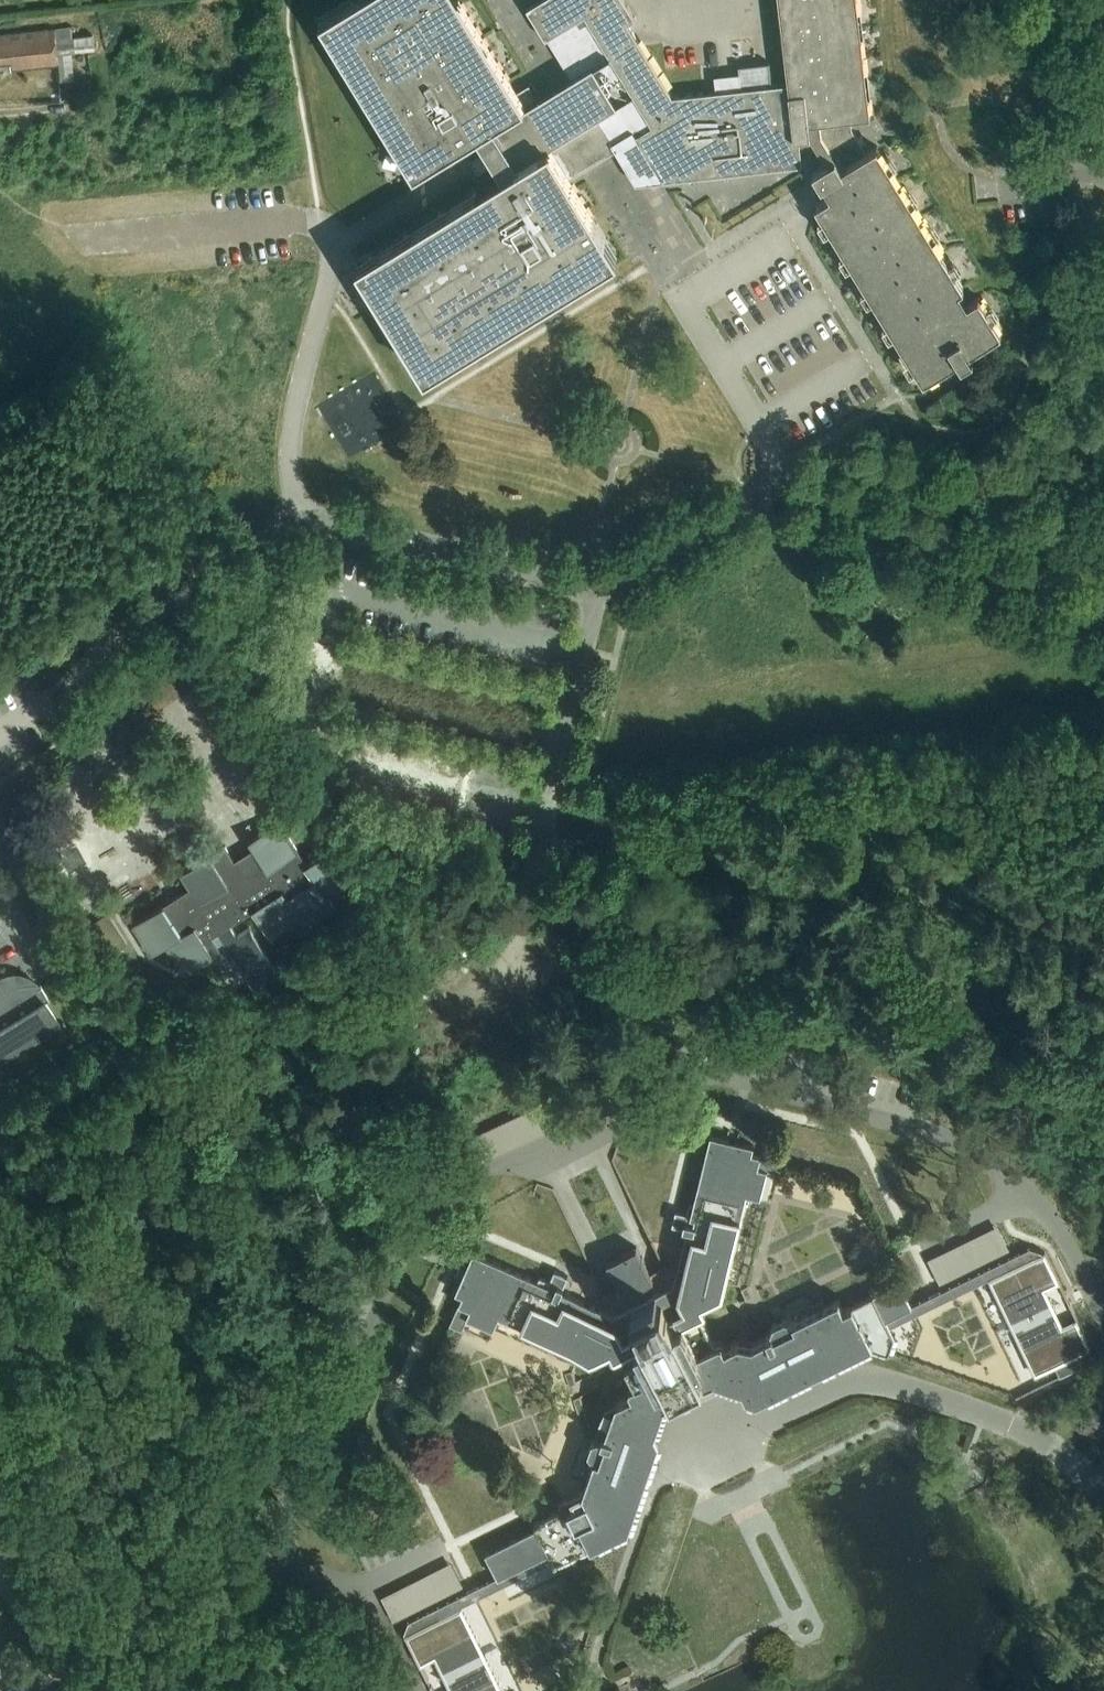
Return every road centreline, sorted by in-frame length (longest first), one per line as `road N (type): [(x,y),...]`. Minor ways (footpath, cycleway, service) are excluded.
road 1 (residential): [(0,734),(69,691),(115,639),(303,520),(328,518),(602,584),(783,482),(1103,616)]
road 2 (unclassified): [(95,1690),(0,1560)]

